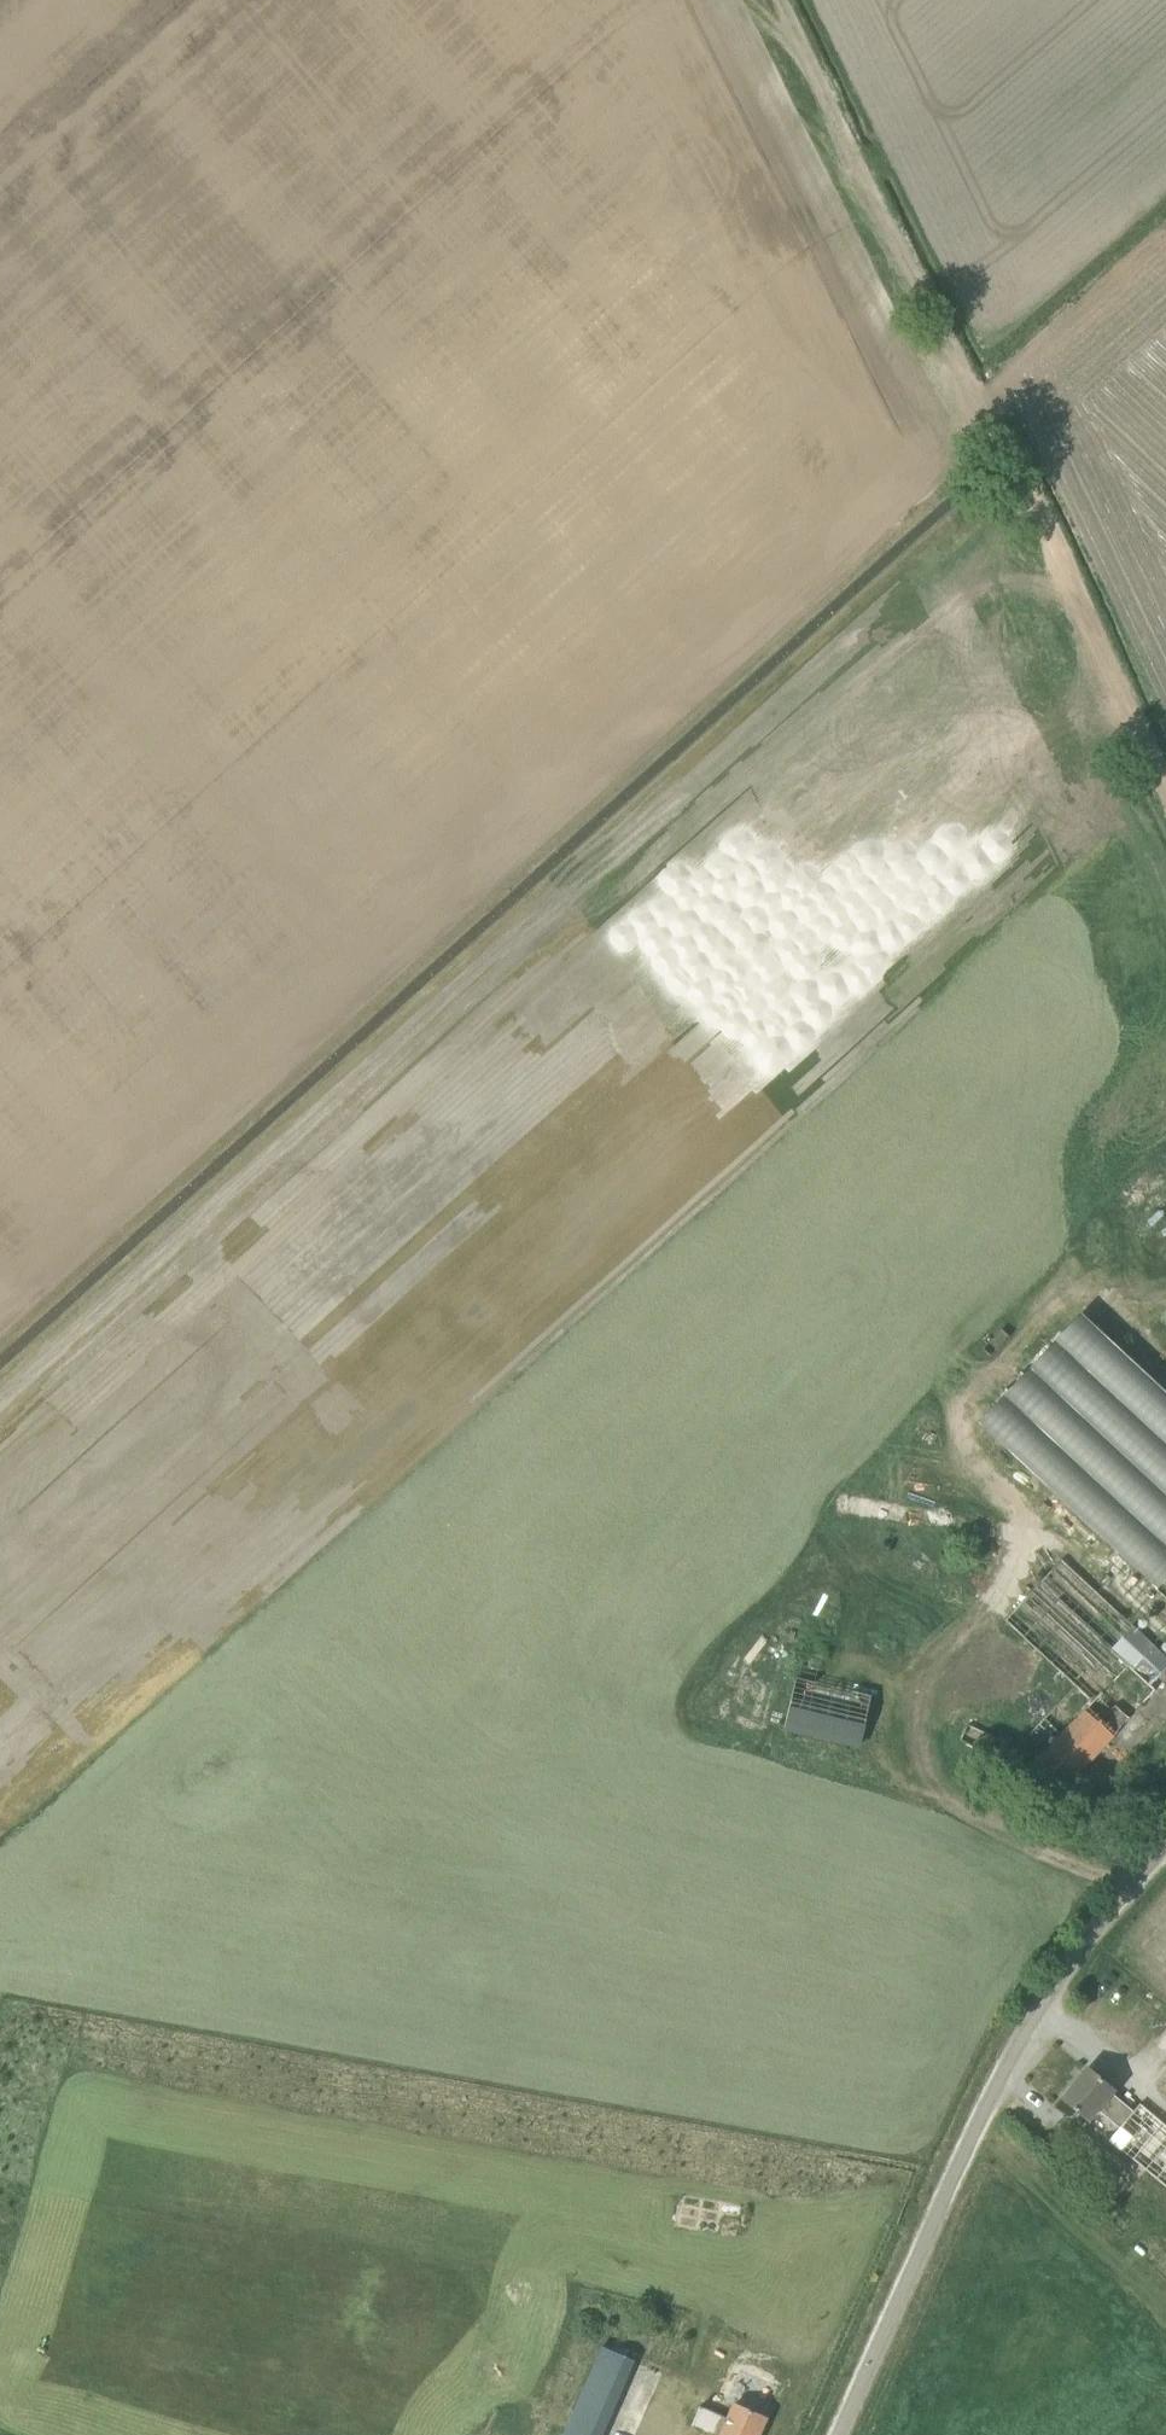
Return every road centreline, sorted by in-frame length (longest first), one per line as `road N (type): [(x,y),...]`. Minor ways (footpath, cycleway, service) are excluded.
road 1 (track): [(782,0),(1165,782)]
road 2 (unclassified): [(822,2434),(1033,1997),(1070,1941),(1165,1841)]

